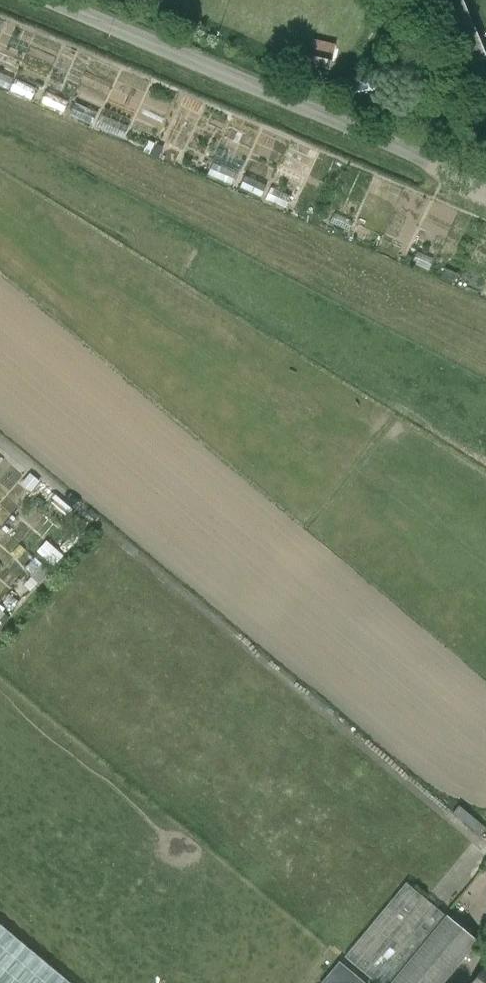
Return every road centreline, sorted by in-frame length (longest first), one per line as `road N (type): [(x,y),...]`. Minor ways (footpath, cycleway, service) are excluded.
road 1 (residential): [(485,191),(423,153),(61,0)]

